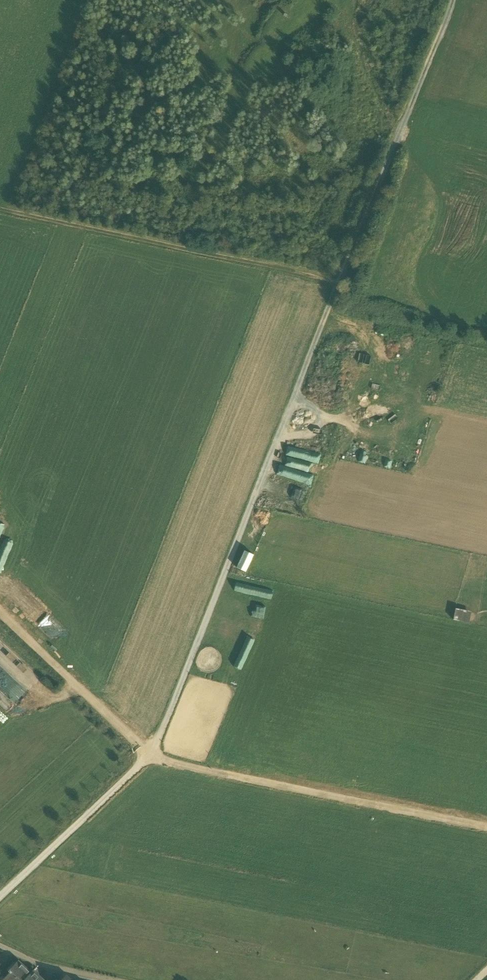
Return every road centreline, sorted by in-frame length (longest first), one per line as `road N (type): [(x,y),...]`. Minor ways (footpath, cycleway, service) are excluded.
road 1 (track): [(0,899),(154,756),(456,0)]
road 2 (track): [(0,611),(154,756),(486,826)]
road 3 (track): [(0,208),(343,283)]

